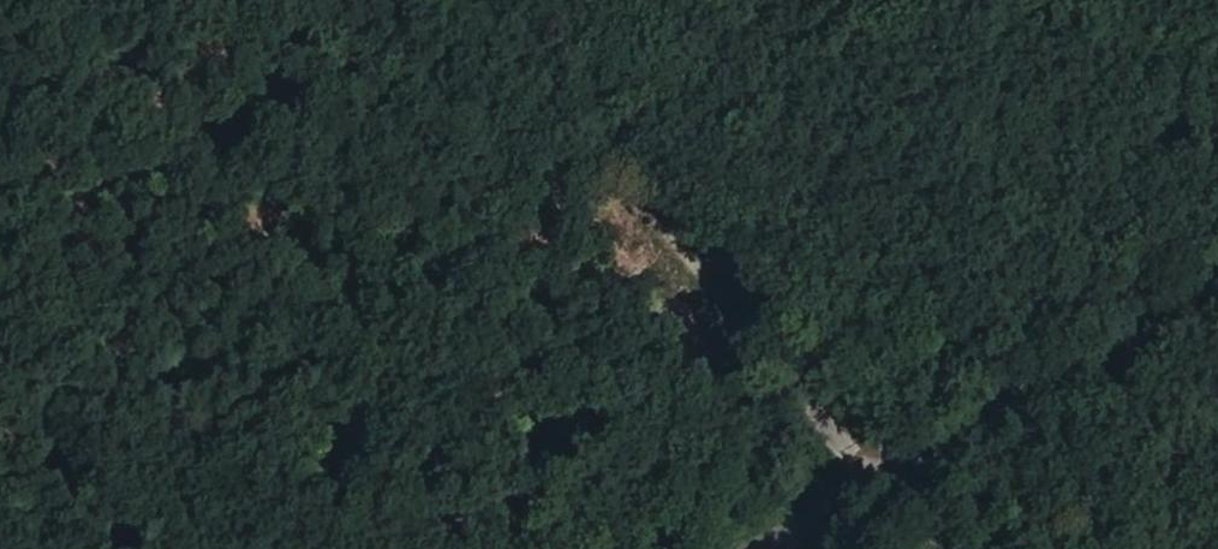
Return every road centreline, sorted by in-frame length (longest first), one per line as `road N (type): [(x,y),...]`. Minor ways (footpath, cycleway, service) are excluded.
road 1 (track): [(0,487),(872,481)]
road 2 (track): [(872,481),(451,0)]
road 3 (secondary): [(749,548),(1217,284)]

